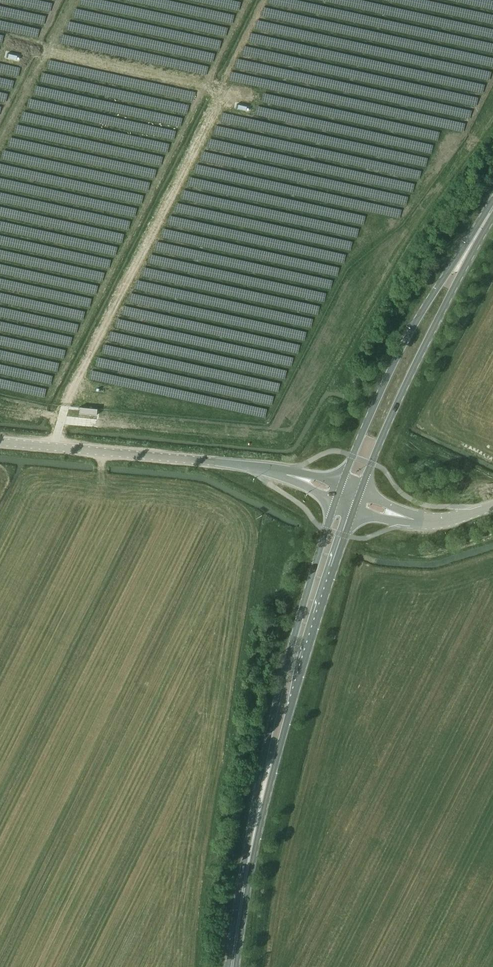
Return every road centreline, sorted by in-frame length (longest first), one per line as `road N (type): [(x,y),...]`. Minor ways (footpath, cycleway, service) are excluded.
road 1 (primary): [(335,503),(273,720),(246,876)]
road 2 (primary): [(246,876),(354,510)]
road 3 (primary): [(492,204),(418,319),(341,486)]
road 4 (primary): [(360,493),(406,381),(492,216)]
road 5 (unclassified): [(253,466),(0,442)]

